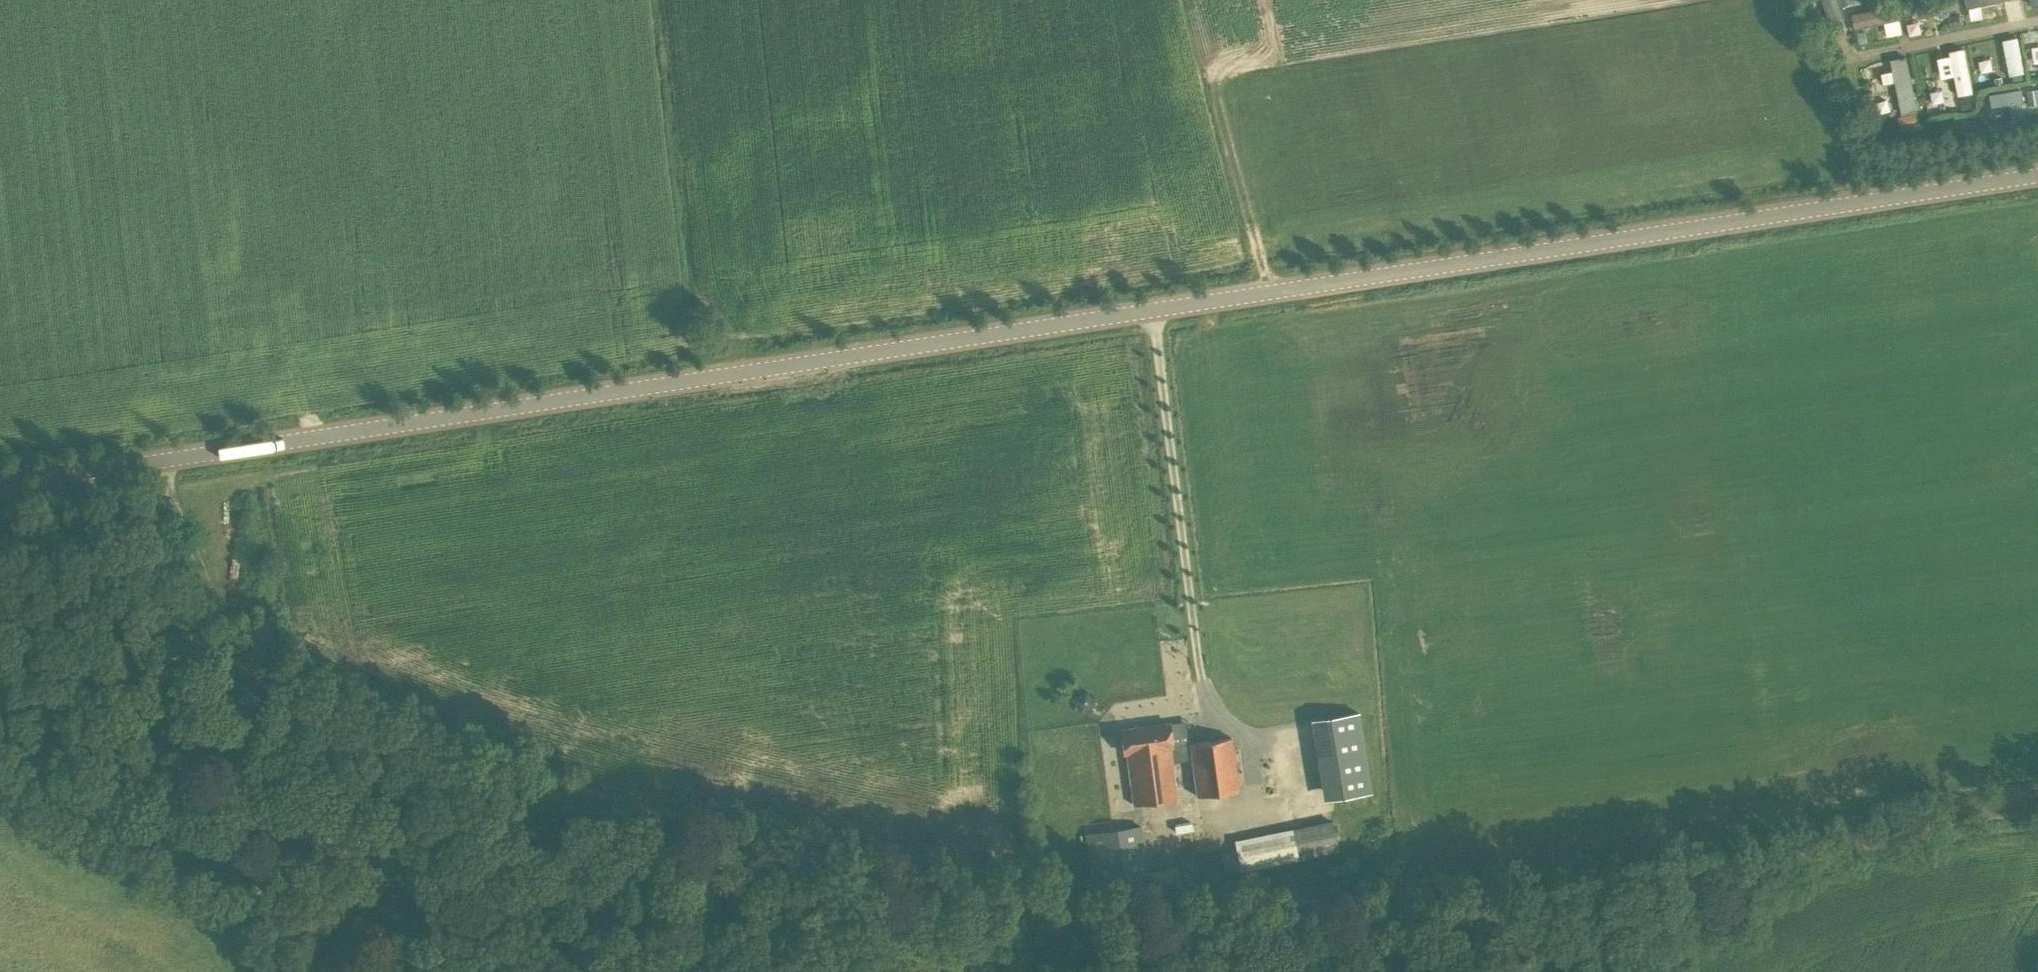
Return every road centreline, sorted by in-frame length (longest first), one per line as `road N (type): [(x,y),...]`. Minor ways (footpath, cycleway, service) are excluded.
road 1 (secondary): [(0,481),(2037,170)]
road 2 (track): [(1406,897),(1325,916),(1174,919),(974,892),(446,742),(278,646),(195,563),(142,458)]
road 3 (track): [(1200,677),(1153,305)]
road 4 (track): [(446,742),(418,795),(401,867),(391,971)]

